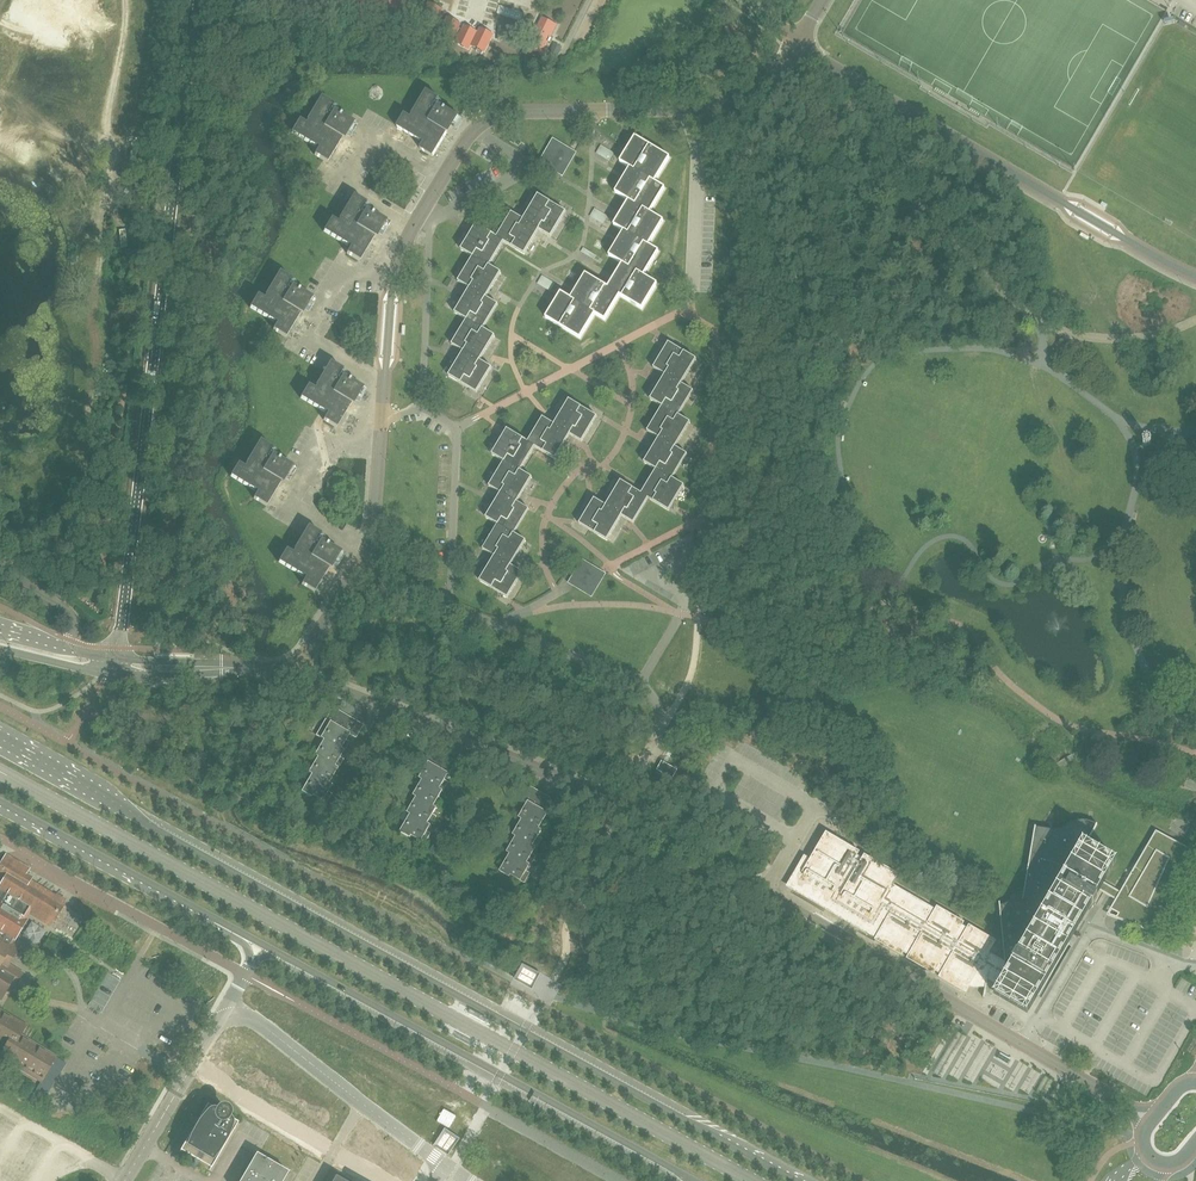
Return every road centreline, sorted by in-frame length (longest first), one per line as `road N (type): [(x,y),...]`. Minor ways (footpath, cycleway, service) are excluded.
road 1 (primary): [(802,1180),(0,739)]
road 2 (tertiary): [(113,656),(195,0)]
road 3 (residential): [(1153,1121),(617,806)]
road 4 (primary): [(257,946),(688,1180)]
road 5 (unclassified): [(1195,276),(798,40)]
road 6 (residential): [(617,806),(294,674)]
road 7 (residential): [(425,204),(489,117),(686,109)]
road 8 (primary): [(0,806),(257,946)]
road 9 (residential): [(497,627),(651,693),(658,734),(617,806)]
road 10 (unclassified): [(390,1180),(191,1067)]
road 11 (residential): [(382,419),(395,270),(425,204)]
road 12 (residential): [(449,607),(456,429),(422,407)]
road 13 (residential): [(422,407),(425,204)]
road 14 (residential): [(686,109),(699,152),(693,294)]
road 15 (residential): [(356,568),(366,551),(382,419)]
road 16 (residential): [(686,109),(727,101),(765,77),(798,40)]
road 17 (unclassified): [(124,1180),(191,1067)]
road 18 (residential): [(294,674),(356,568)]

